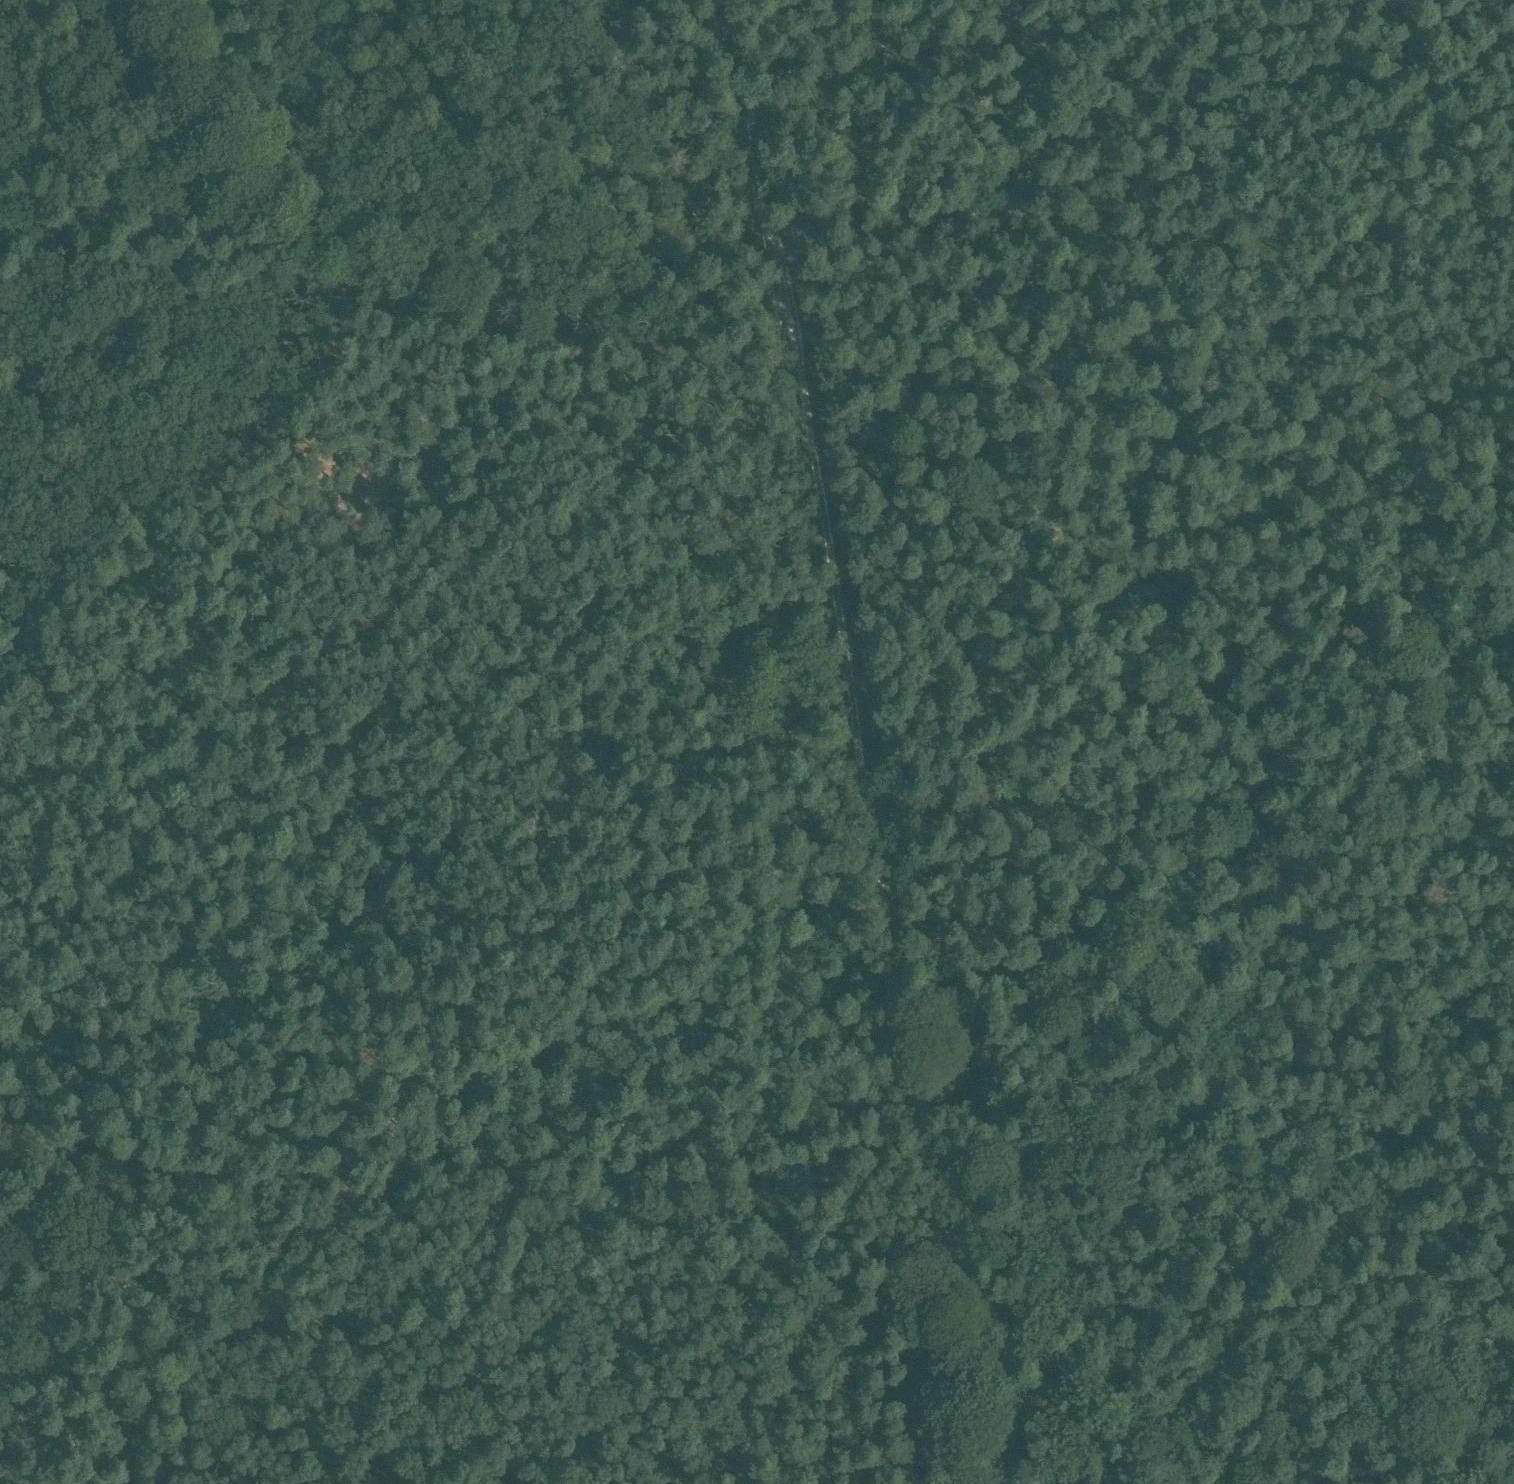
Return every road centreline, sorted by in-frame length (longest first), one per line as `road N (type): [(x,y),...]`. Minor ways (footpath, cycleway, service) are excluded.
road 1 (track): [(977,1483),(864,847),(848,657),(752,224),(674,0)]

